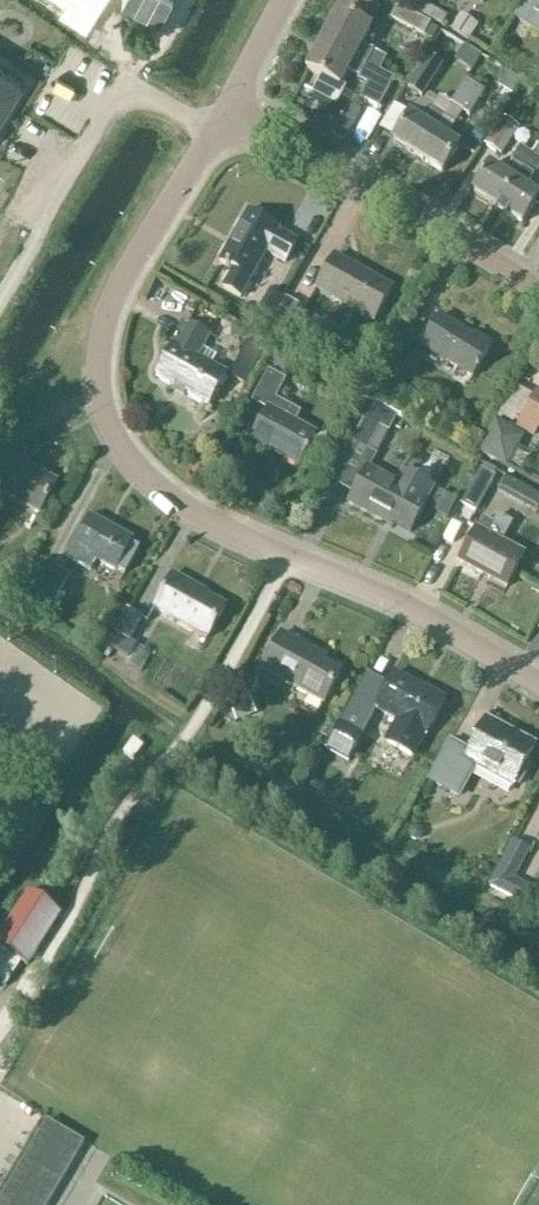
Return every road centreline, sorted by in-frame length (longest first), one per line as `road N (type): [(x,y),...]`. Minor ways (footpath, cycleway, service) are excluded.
road 1 (residential): [(538,682),(399,603),(220,532),(154,489),(117,446),(102,390),(103,330),(120,288),(218,132)]
road 2 (track): [(0,1020),(54,967),(290,562)]
road 3 (residential): [(538,290),(234,106)]
road 4 (residential): [(218,132),(120,89),(169,0)]
road 5 (residential): [(234,106),(292,0)]

